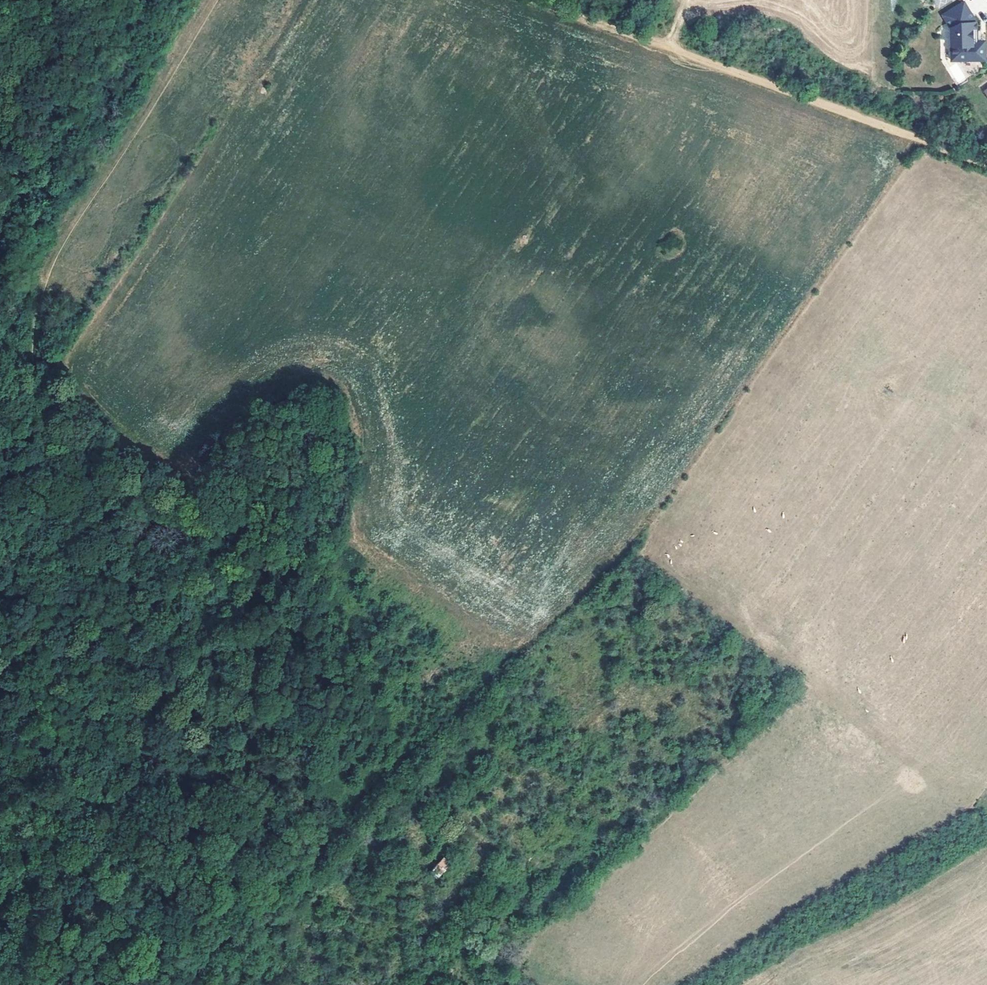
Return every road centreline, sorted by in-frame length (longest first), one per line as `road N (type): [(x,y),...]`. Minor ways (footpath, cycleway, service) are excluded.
road 1 (track): [(986,166),(540,0)]

